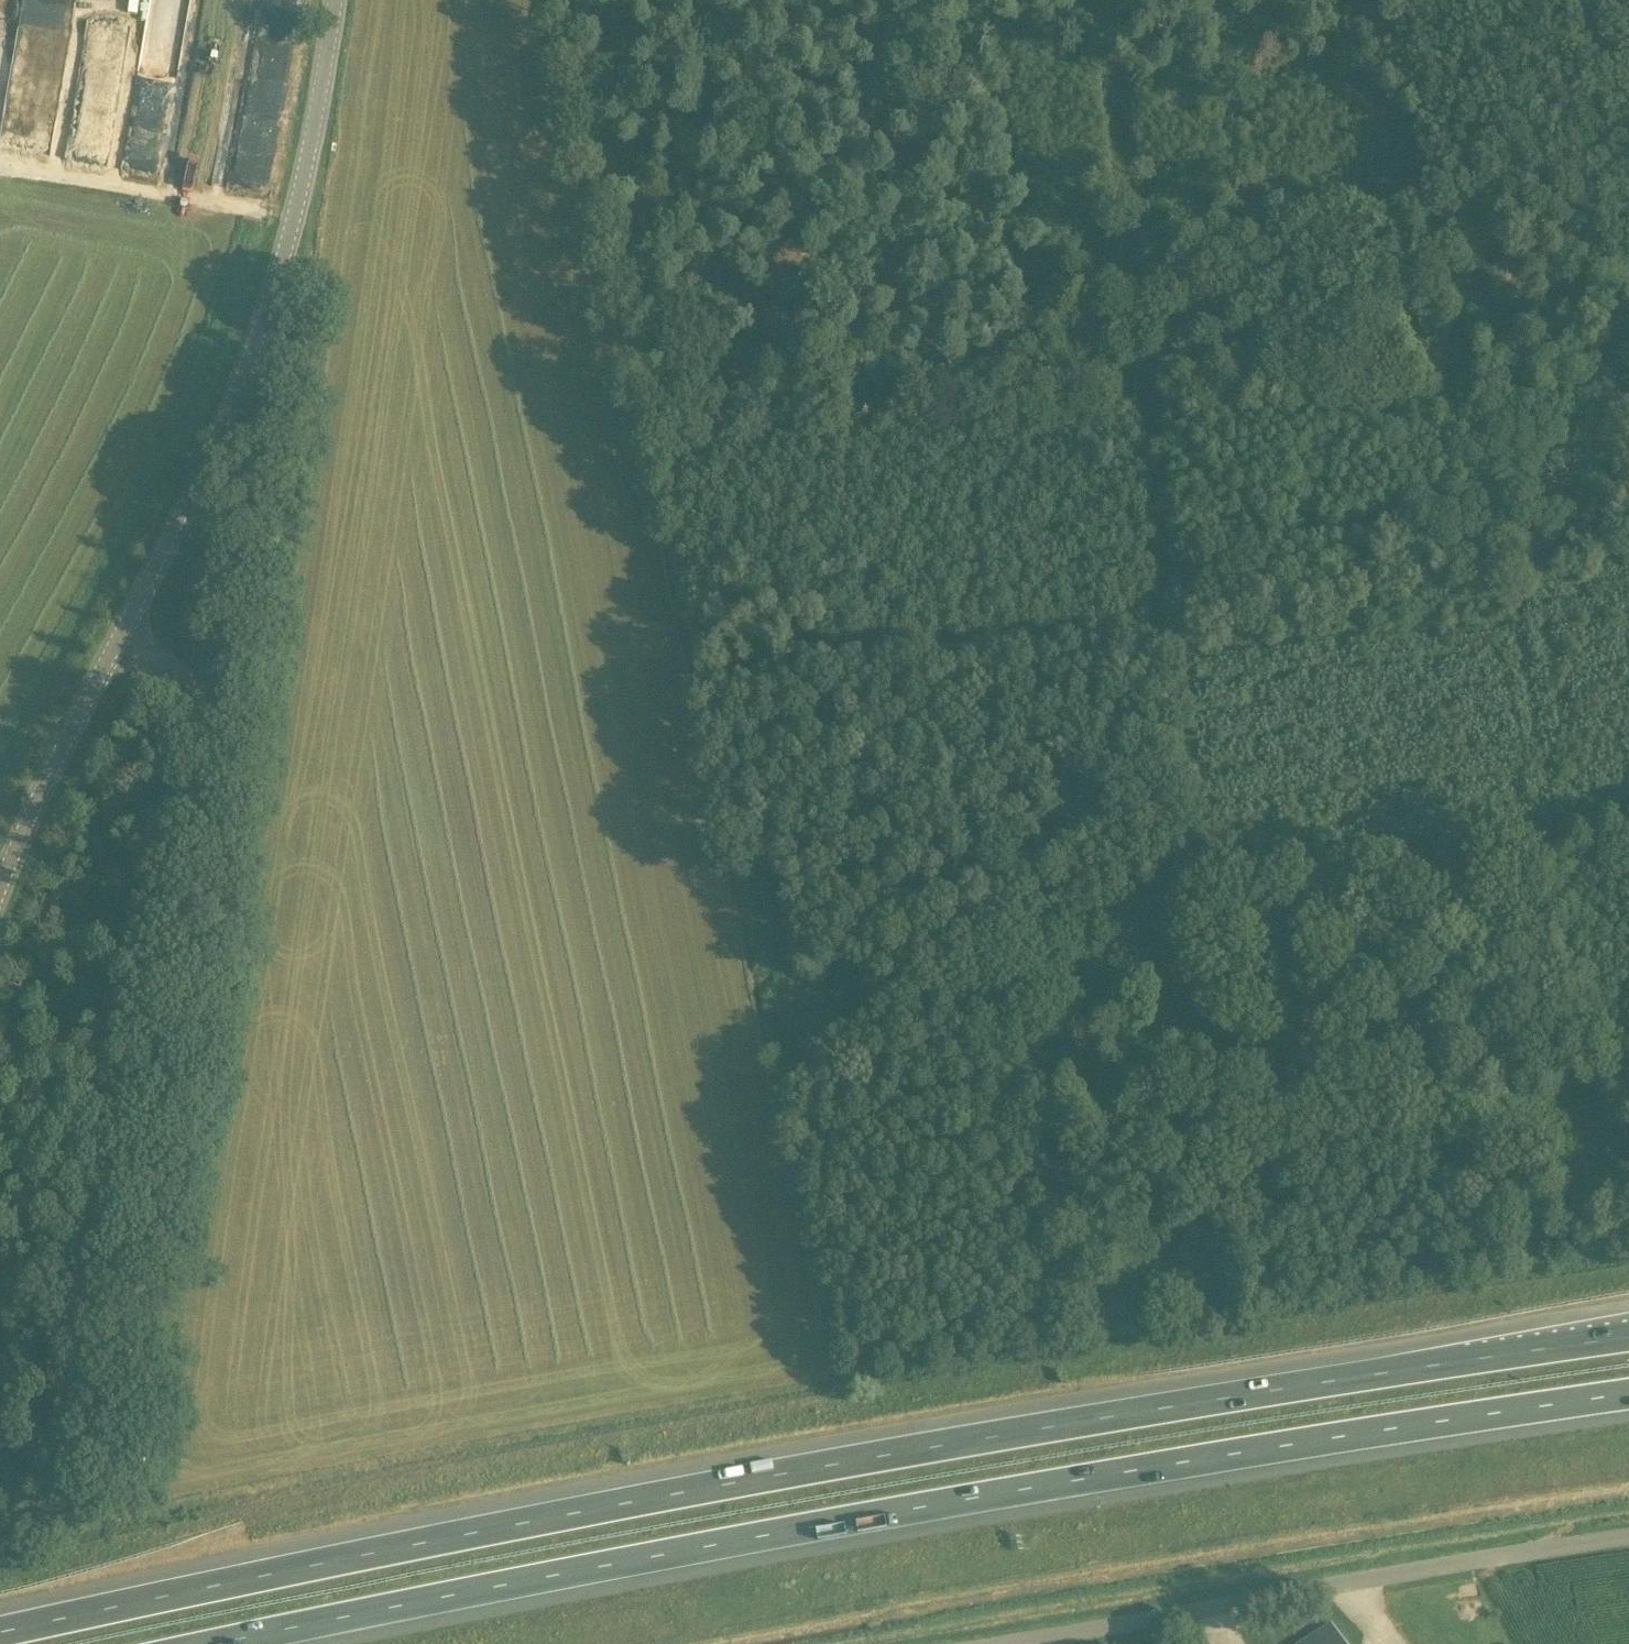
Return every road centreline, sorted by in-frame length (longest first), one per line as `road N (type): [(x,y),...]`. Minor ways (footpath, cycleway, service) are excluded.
road 1 (motorway): [(1628,1337),(734,1483),(0,1635)]
road 2 (motorway): [(237,1643),(735,1541),(1628,1398)]
road 3 (unclassified): [(108,1487),(211,806),(214,726),(205,696),(185,673),(123,631)]
road 4 (tertiary): [(123,631),(267,311),(310,143),(333,0)]
road 5 (unclassified): [(1628,1538),(1014,1643)]
road 6 (track): [(0,750),(148,490),(241,276),(254,204)]
road 7 (tertiary): [(0,885),(123,631)]

